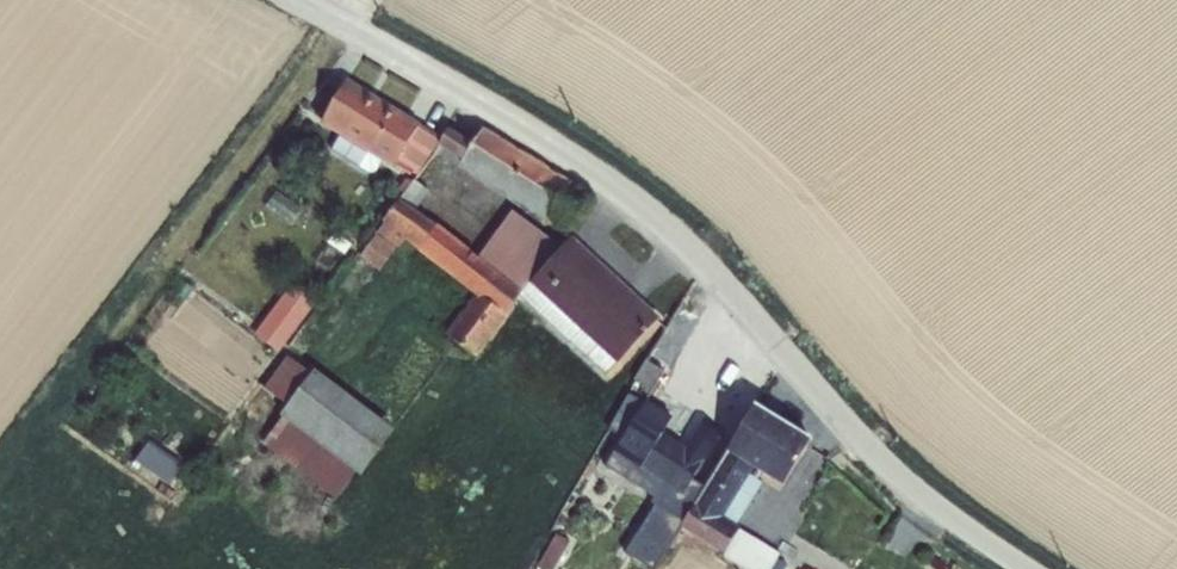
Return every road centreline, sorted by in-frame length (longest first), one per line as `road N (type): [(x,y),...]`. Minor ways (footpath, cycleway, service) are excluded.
road 1 (residential): [(294,0),(478,100),(635,206),(920,480),(1046,568)]

